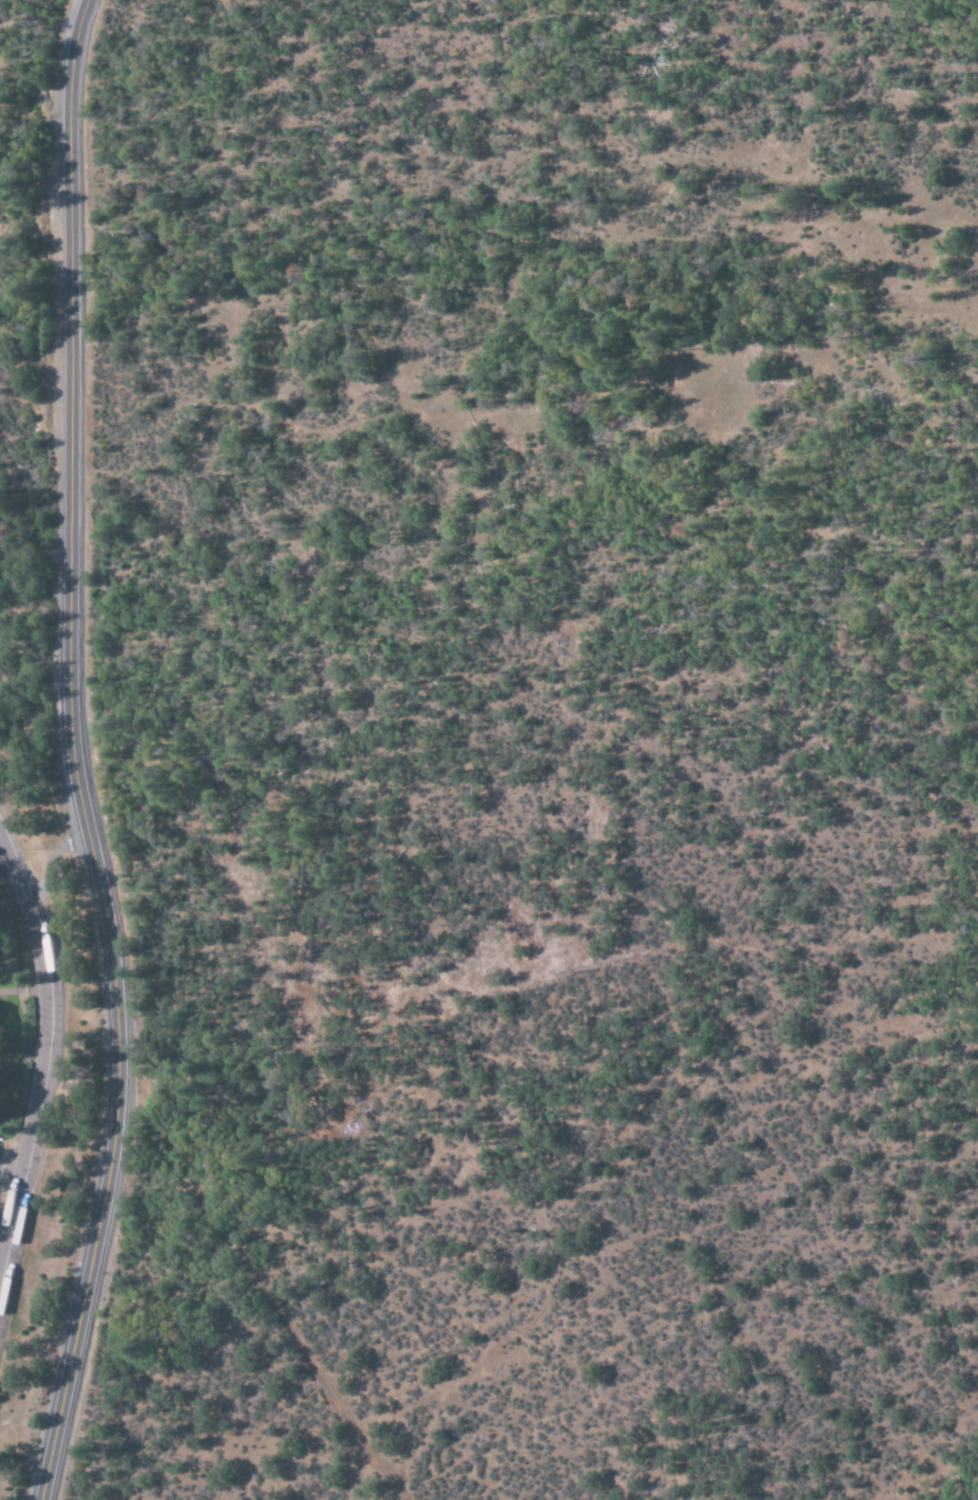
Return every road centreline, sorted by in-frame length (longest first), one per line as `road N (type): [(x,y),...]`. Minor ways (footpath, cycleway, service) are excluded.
road 1 (tertiary): [(90,0),(70,92),(68,640),(76,768),(109,950),(115,1116),(40,1499)]

